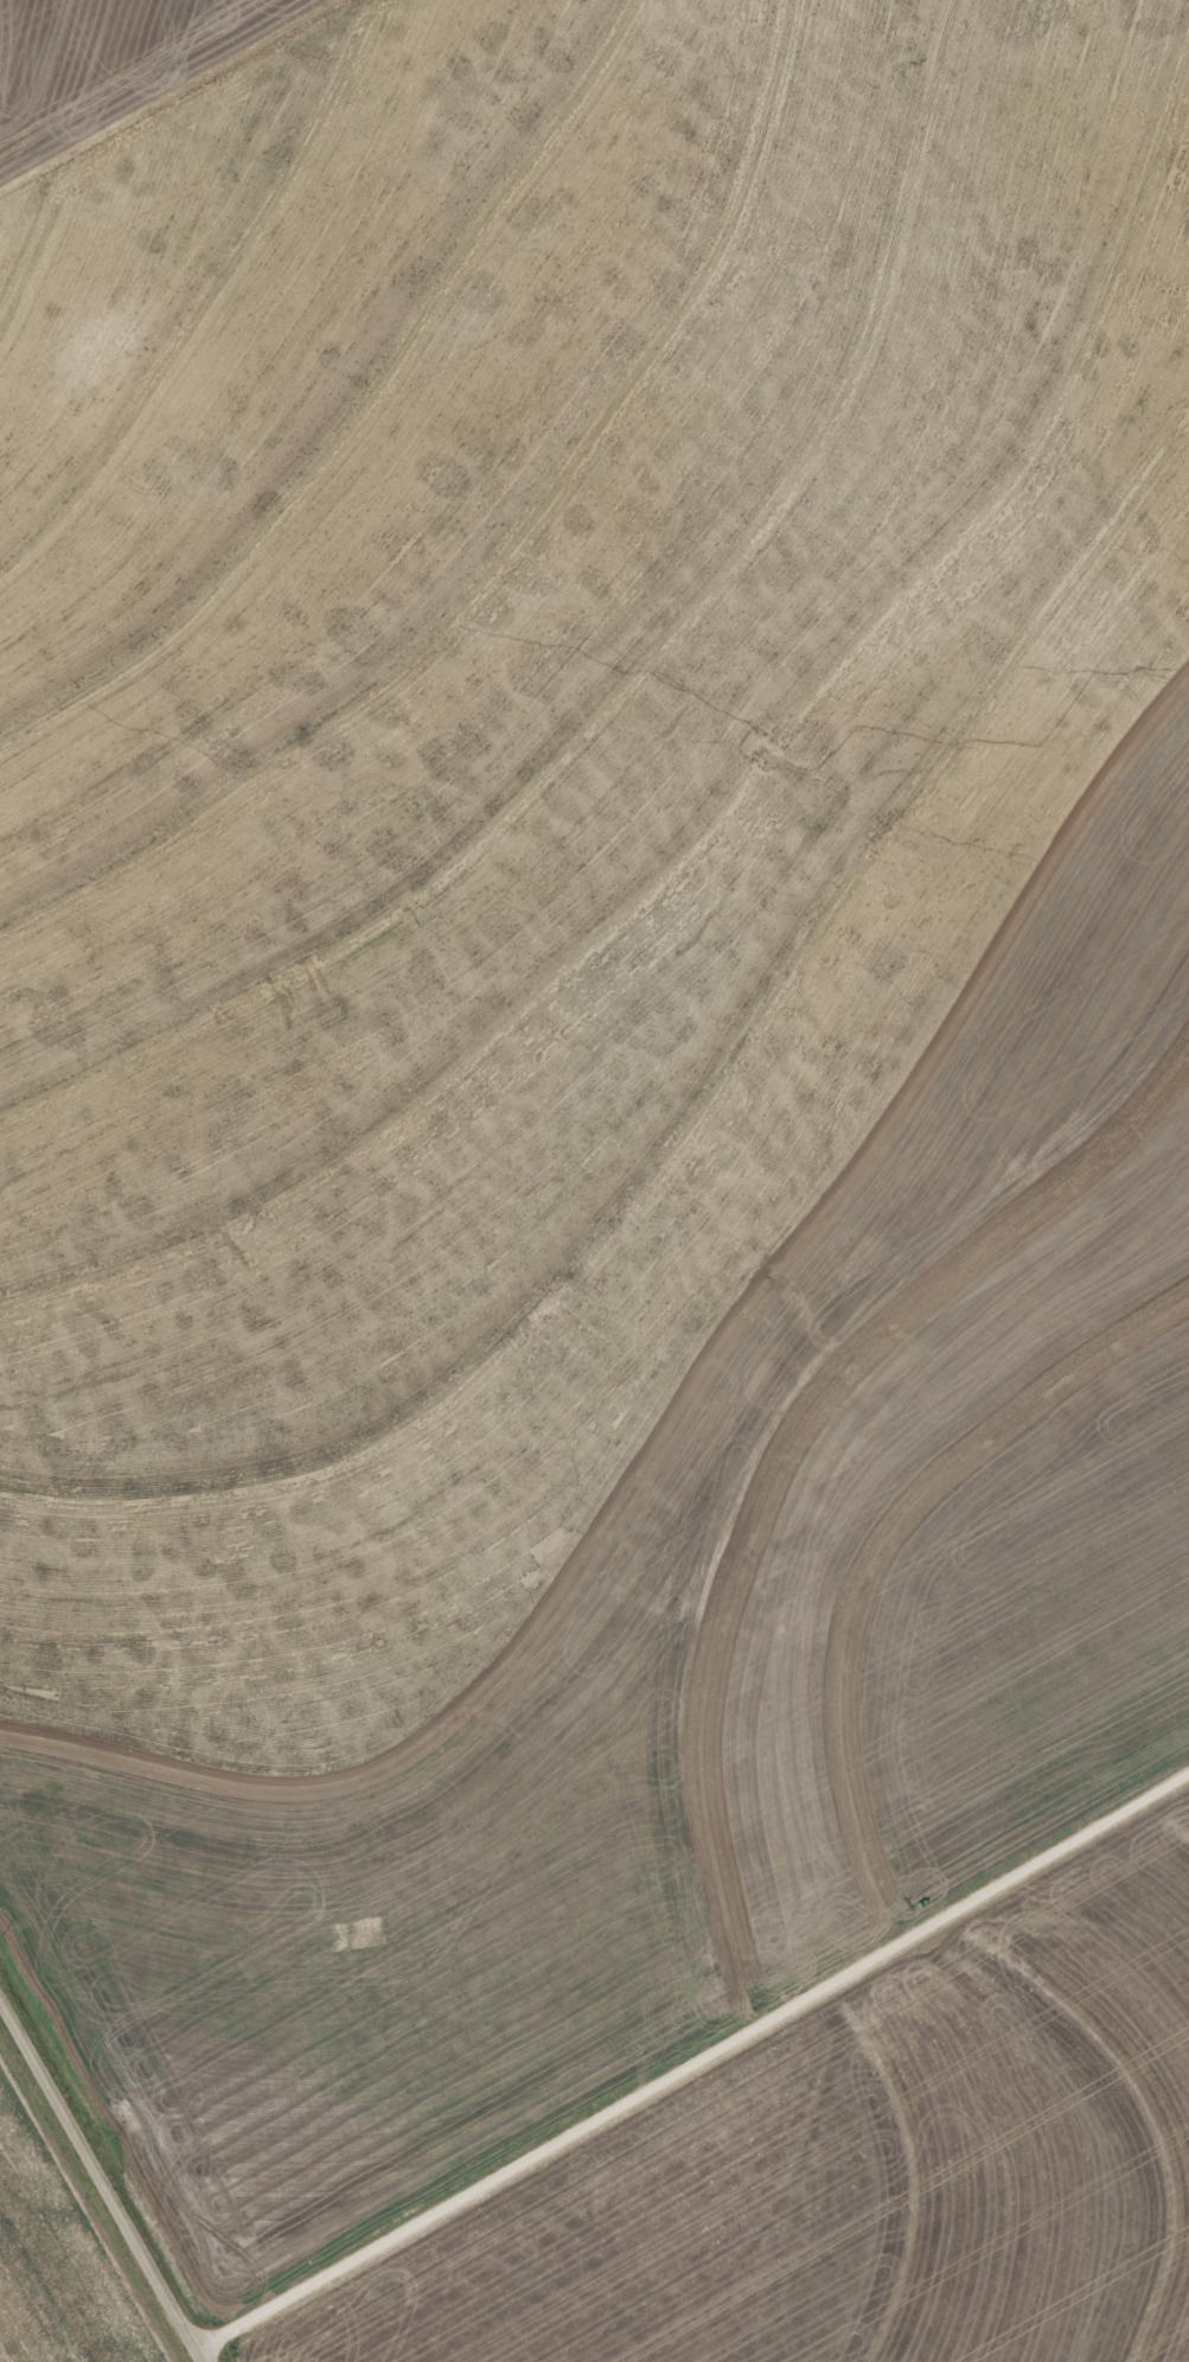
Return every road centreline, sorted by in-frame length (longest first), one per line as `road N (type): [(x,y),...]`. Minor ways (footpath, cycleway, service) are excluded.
road 1 (residential): [(192,2349),(792,2013),(1188,1779)]
road 2 (tertiary): [(0,2005),(199,2361)]

